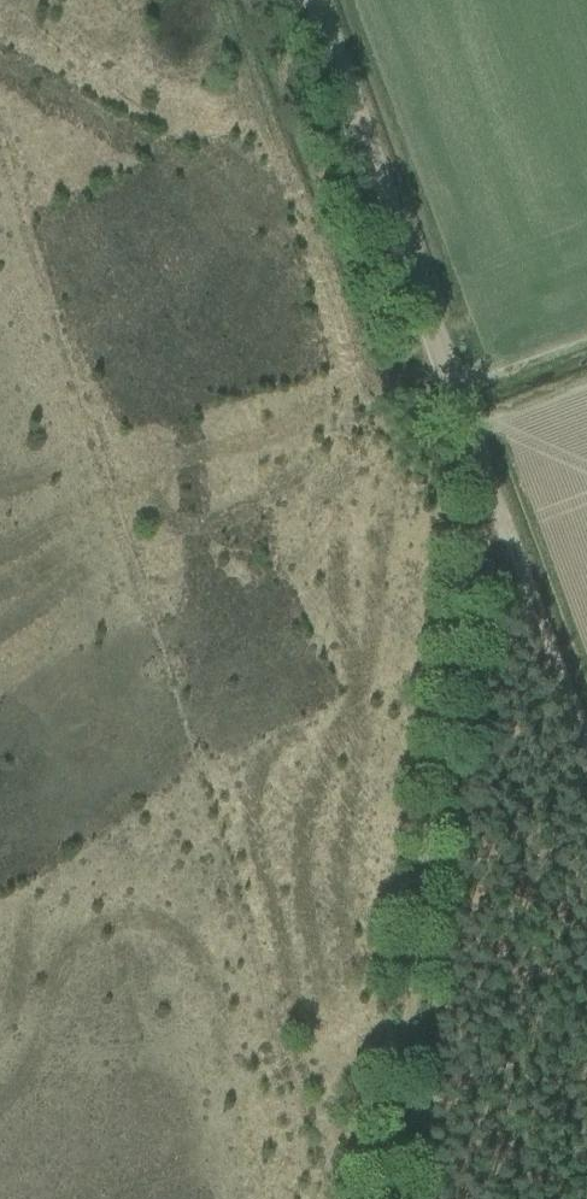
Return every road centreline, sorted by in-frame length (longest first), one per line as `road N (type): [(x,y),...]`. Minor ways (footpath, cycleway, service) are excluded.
road 1 (track): [(313,0),(474,434),(390,1198)]
road 2 (track): [(586,389),(474,434),(586,748)]

